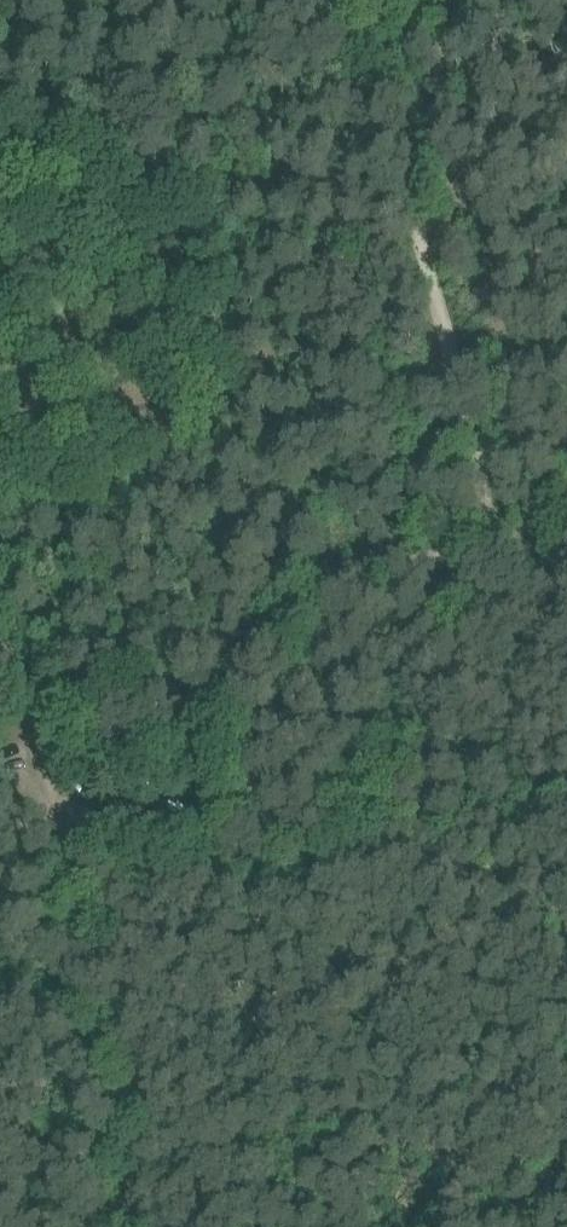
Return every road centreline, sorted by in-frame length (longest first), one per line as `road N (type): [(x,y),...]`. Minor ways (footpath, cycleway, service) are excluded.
road 1 (track): [(498,525),(479,544),(352,571),(277,632),(222,731),(152,812),(84,814),(72,805)]
road 2 (track): [(384,0),(430,282),(457,385),(500,492),(498,525)]
road 3 (track): [(222,731),(195,687),(158,667),(99,680),(45,728)]
road 4 (track): [(72,805),(45,728),(0,648)]

